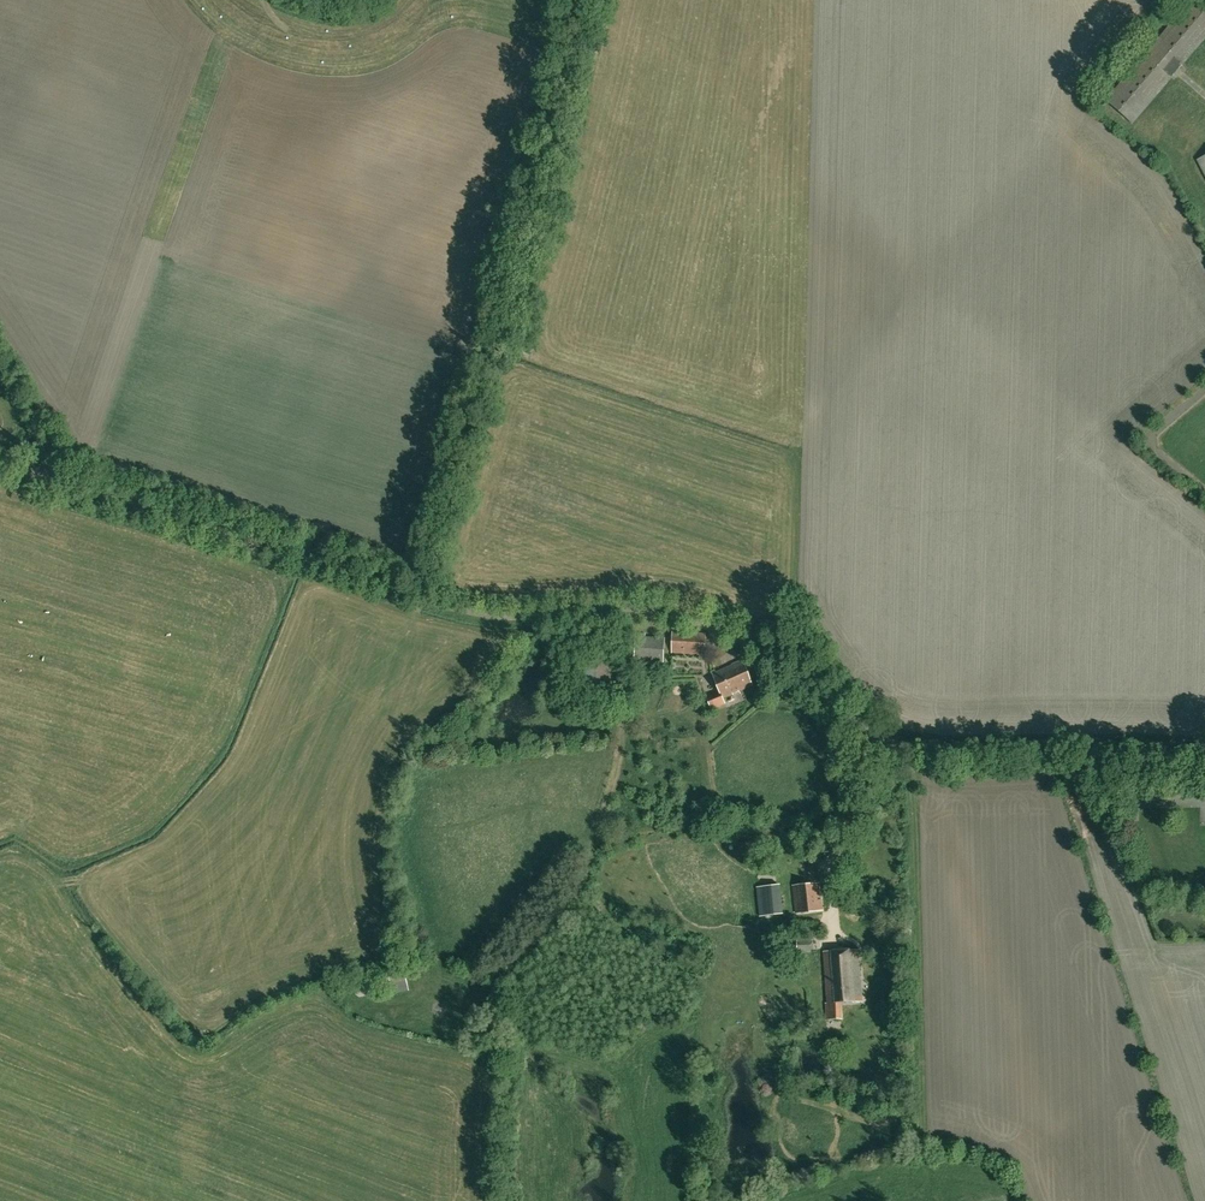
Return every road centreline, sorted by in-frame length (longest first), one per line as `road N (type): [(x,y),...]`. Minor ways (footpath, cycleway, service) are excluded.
road 1 (unclassified): [(1204,752),(915,742),(875,730),(772,652),(718,622),(644,608),(478,614),(0,464)]

